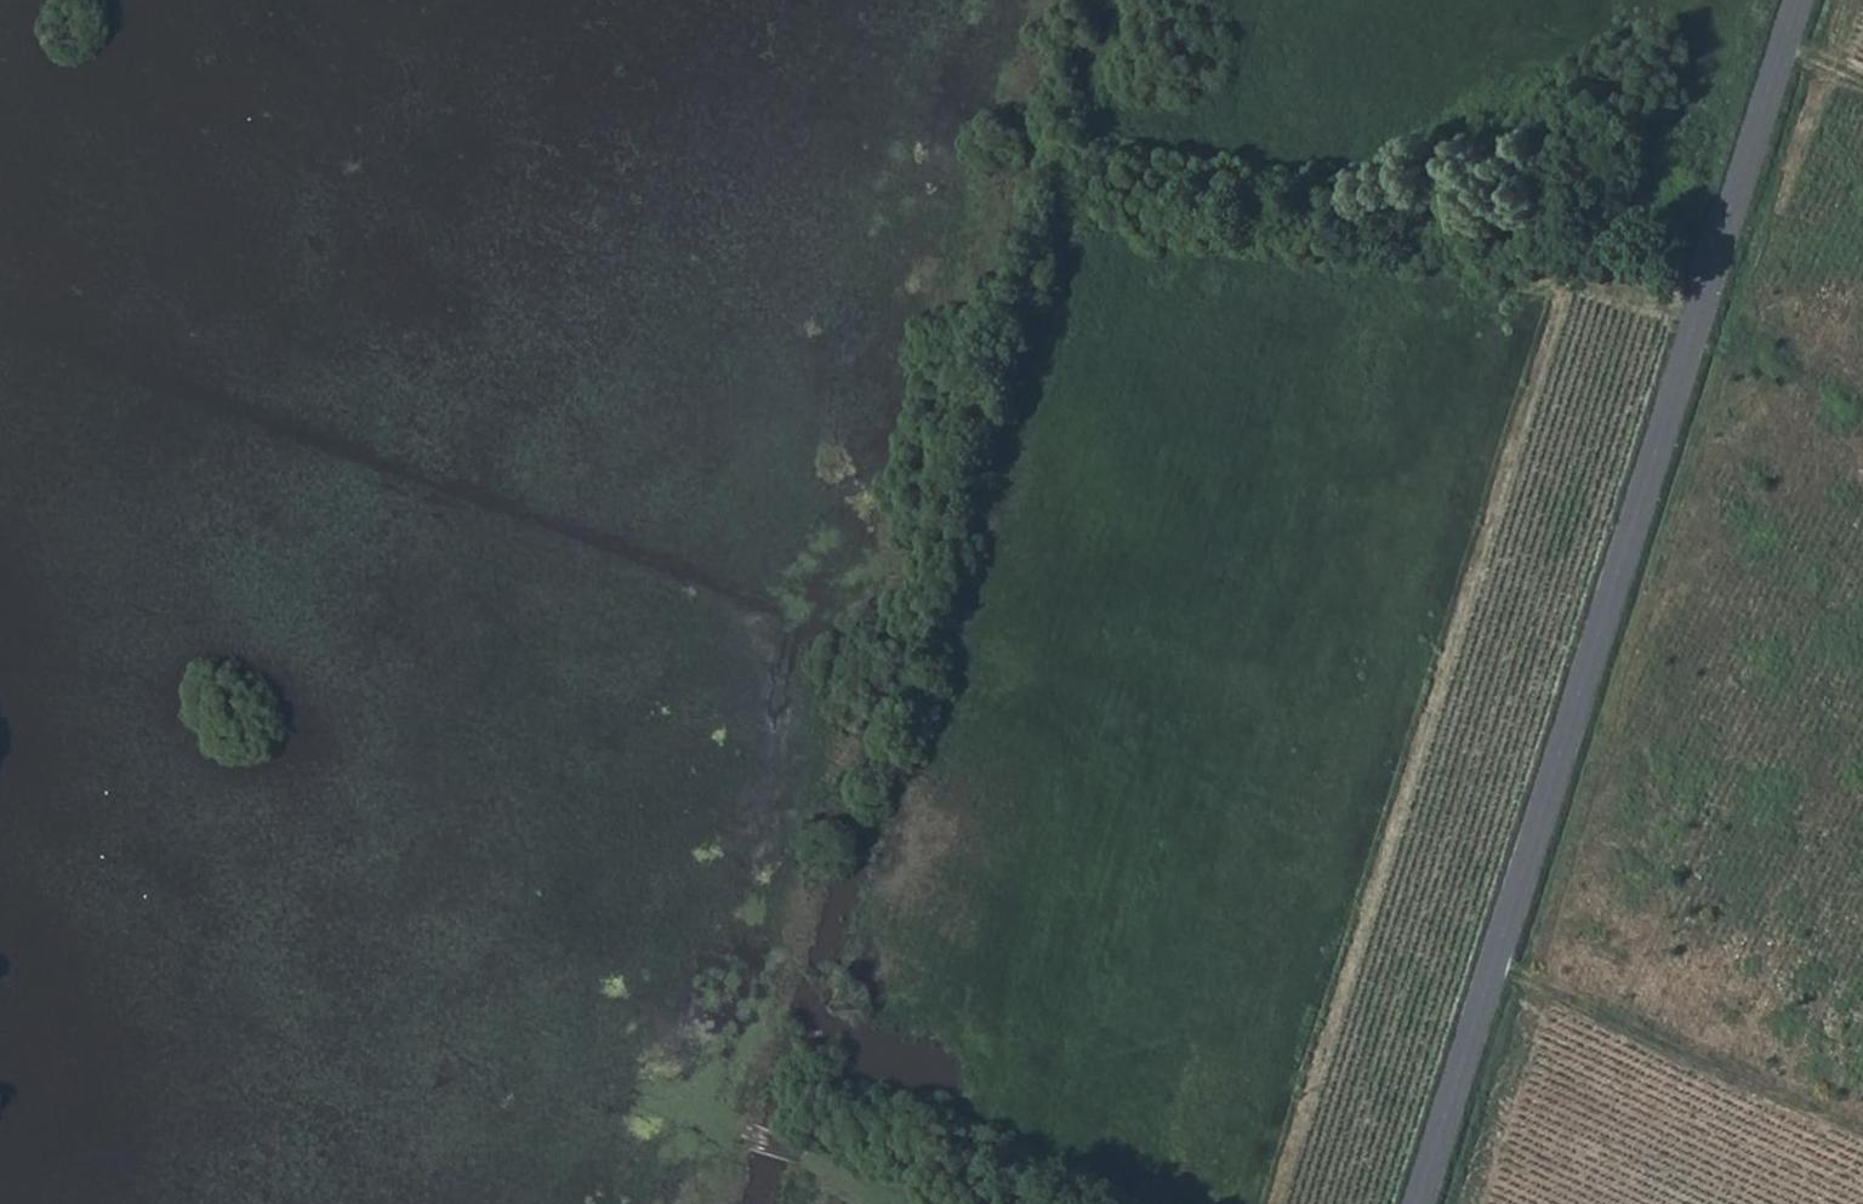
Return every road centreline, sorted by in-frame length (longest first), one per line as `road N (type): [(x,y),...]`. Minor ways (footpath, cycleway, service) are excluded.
road 1 (tertiary): [(1419,1203),(1800,0)]
road 2 (track): [(1862,1118),(1492,969)]

